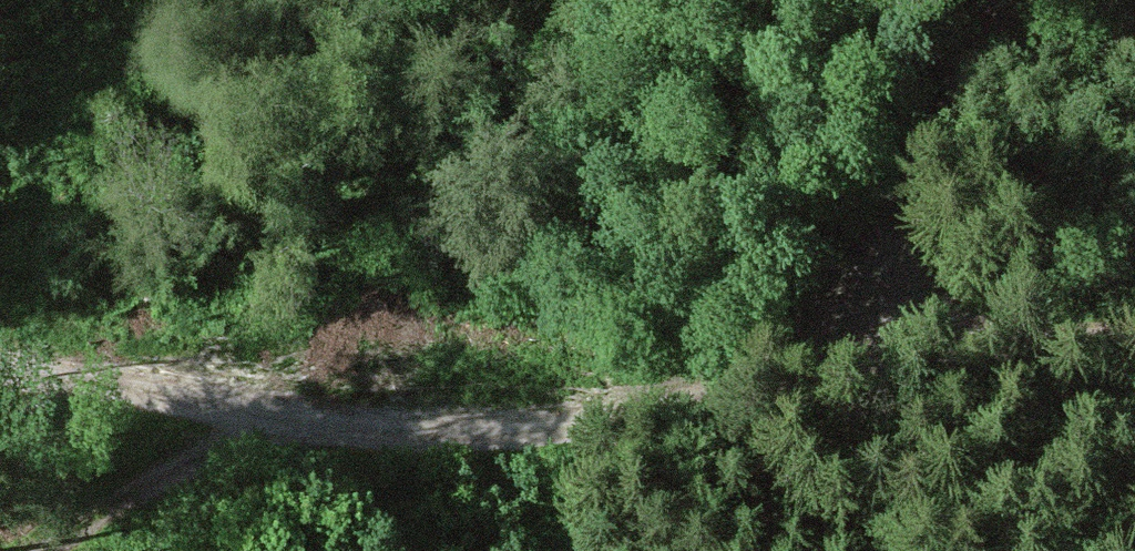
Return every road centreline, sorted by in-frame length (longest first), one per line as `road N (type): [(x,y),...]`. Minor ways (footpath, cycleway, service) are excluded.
road 1 (track): [(1134,340),(334,418),(0,361)]
road 2 (track): [(779,375),(1005,0)]
road 3 (track): [(36,550),(100,504),(178,464),(334,418)]

